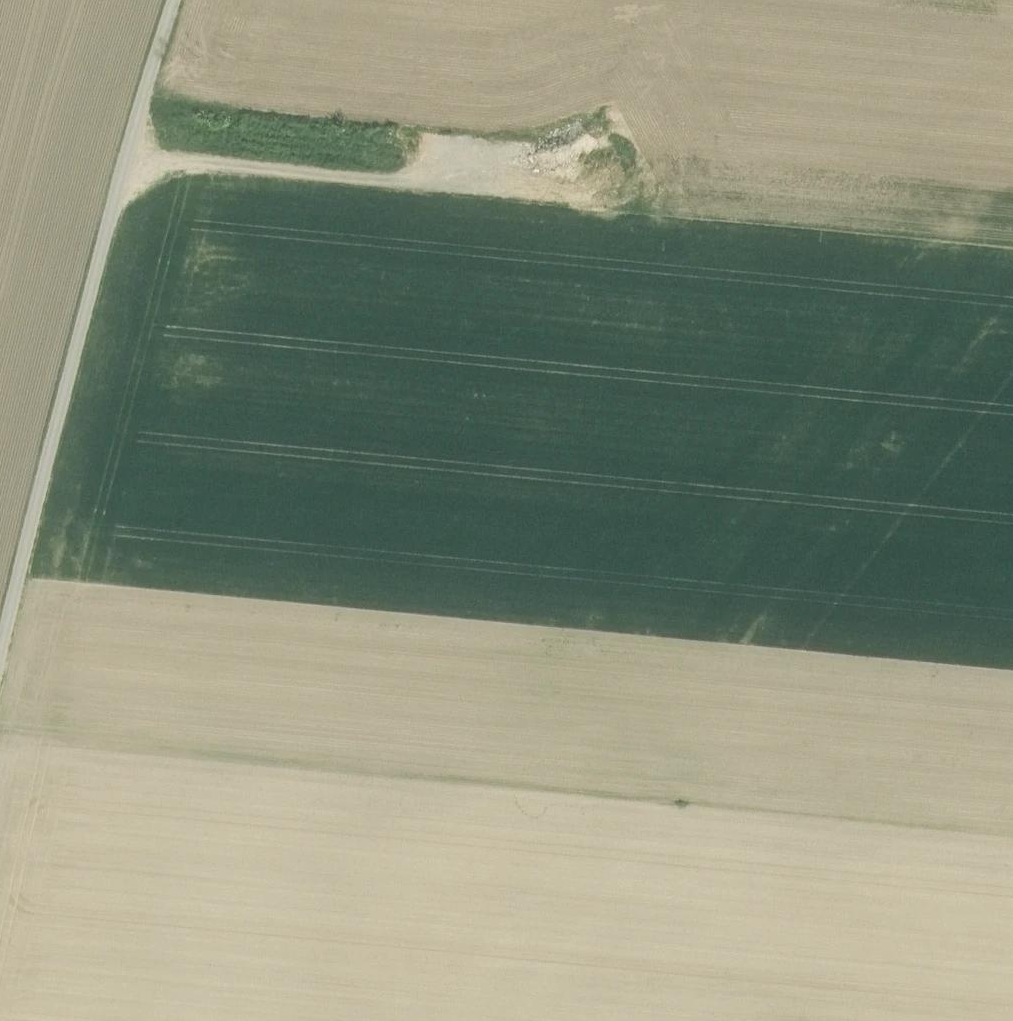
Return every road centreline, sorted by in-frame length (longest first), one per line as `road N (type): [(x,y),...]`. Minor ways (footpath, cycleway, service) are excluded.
road 1 (unclassified): [(179,0),(0,681)]

